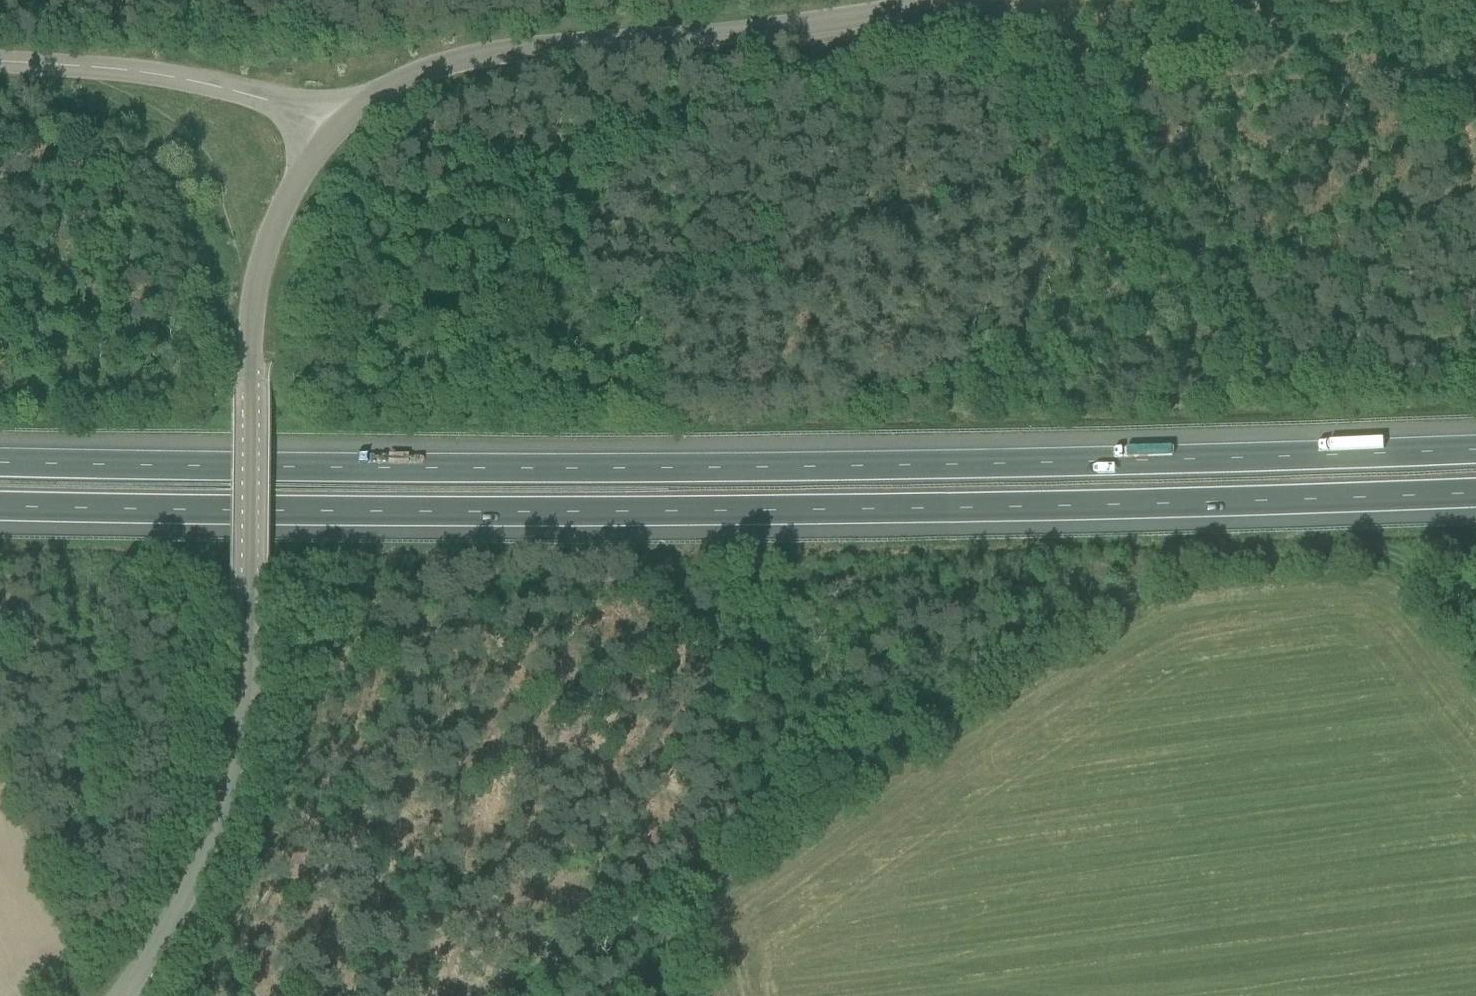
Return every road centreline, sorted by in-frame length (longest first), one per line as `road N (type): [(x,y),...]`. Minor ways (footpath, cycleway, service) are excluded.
road 1 (motorway): [(1475,439),(480,470),(0,461)]
road 2 (motorway): [(0,505),(480,514),(1475,497)]
road 3 (track): [(457,995),(1185,557),(1384,551),(1475,653)]
road 4 (tertiary): [(121,995),(191,890),(234,747),(250,595),(249,388),(266,261),(298,195),(341,138)]
road 5 (tertiary): [(341,138),(397,96),(469,70),(968,0)]
road 6 (track): [(945,7),(1232,356)]
road 7 (unclassified): [(341,138),(292,109),(190,82),(0,62)]

